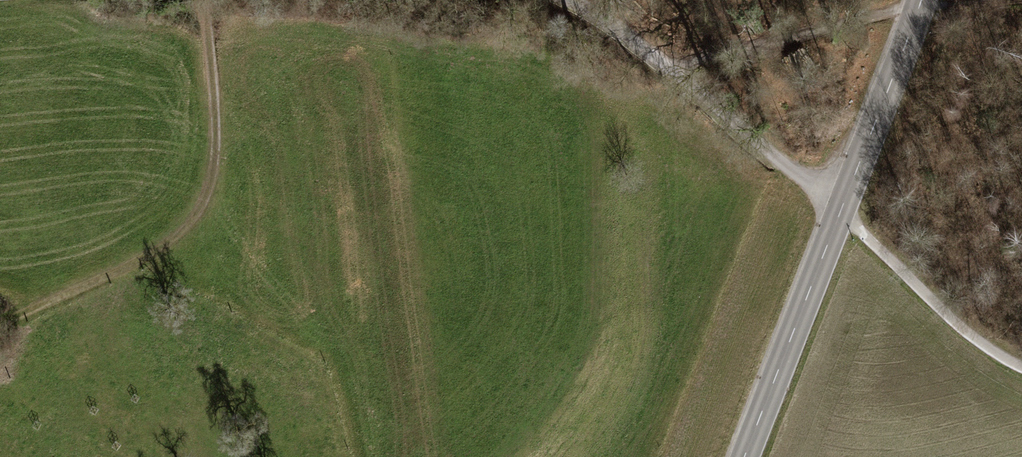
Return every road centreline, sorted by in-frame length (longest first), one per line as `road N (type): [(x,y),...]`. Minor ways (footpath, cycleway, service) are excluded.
road 1 (track): [(569,0),(670,68),(966,332),(1021,367)]
road 2 (tertiary): [(744,456),(921,0)]
road 3 (track): [(208,0),(214,164),(193,218),(138,262),(0,324)]
road 4 (track): [(670,68),(920,6),(989,0)]

